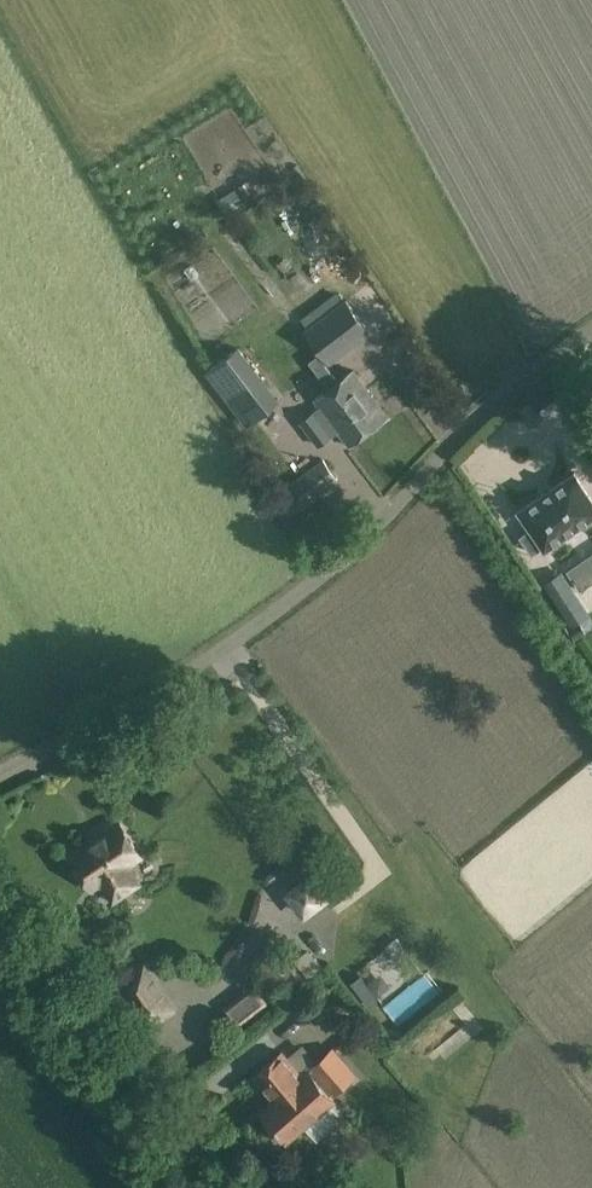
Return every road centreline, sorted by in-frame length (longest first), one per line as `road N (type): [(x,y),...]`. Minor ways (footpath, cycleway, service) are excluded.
road 1 (unclassified): [(0,774),(186,673),(262,621),(384,519),(470,424),(591,328)]
road 2 (unclassified): [(247,1187),(0,896)]

